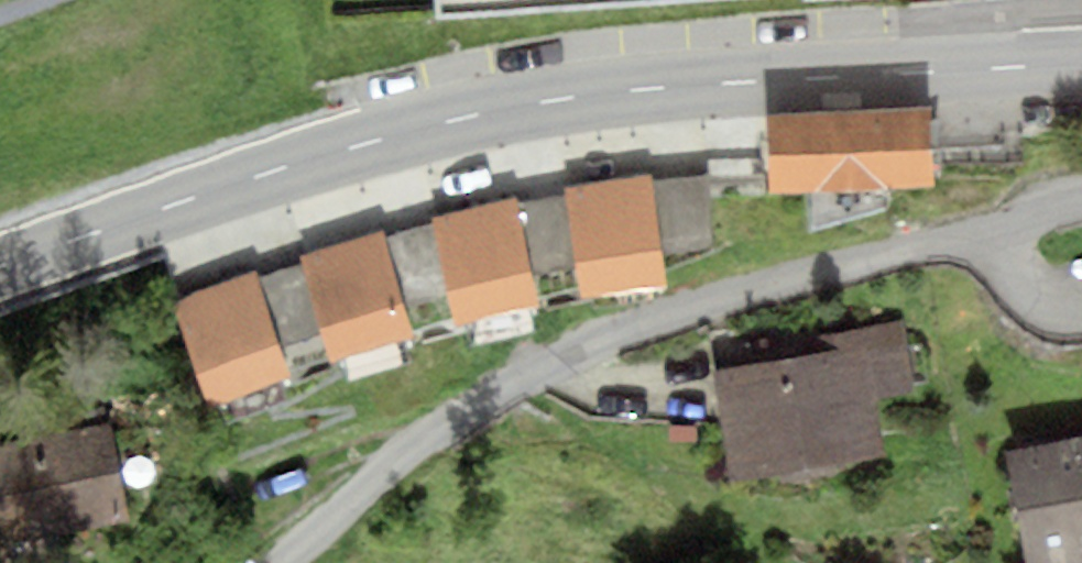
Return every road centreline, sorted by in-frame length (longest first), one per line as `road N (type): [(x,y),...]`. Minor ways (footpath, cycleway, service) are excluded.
road 1 (tertiary): [(0,269),(275,172),(449,122),(623,91),(1081,64)]
road 2 (residential): [(1081,204),(687,308),(591,344),(485,400),(276,562)]

